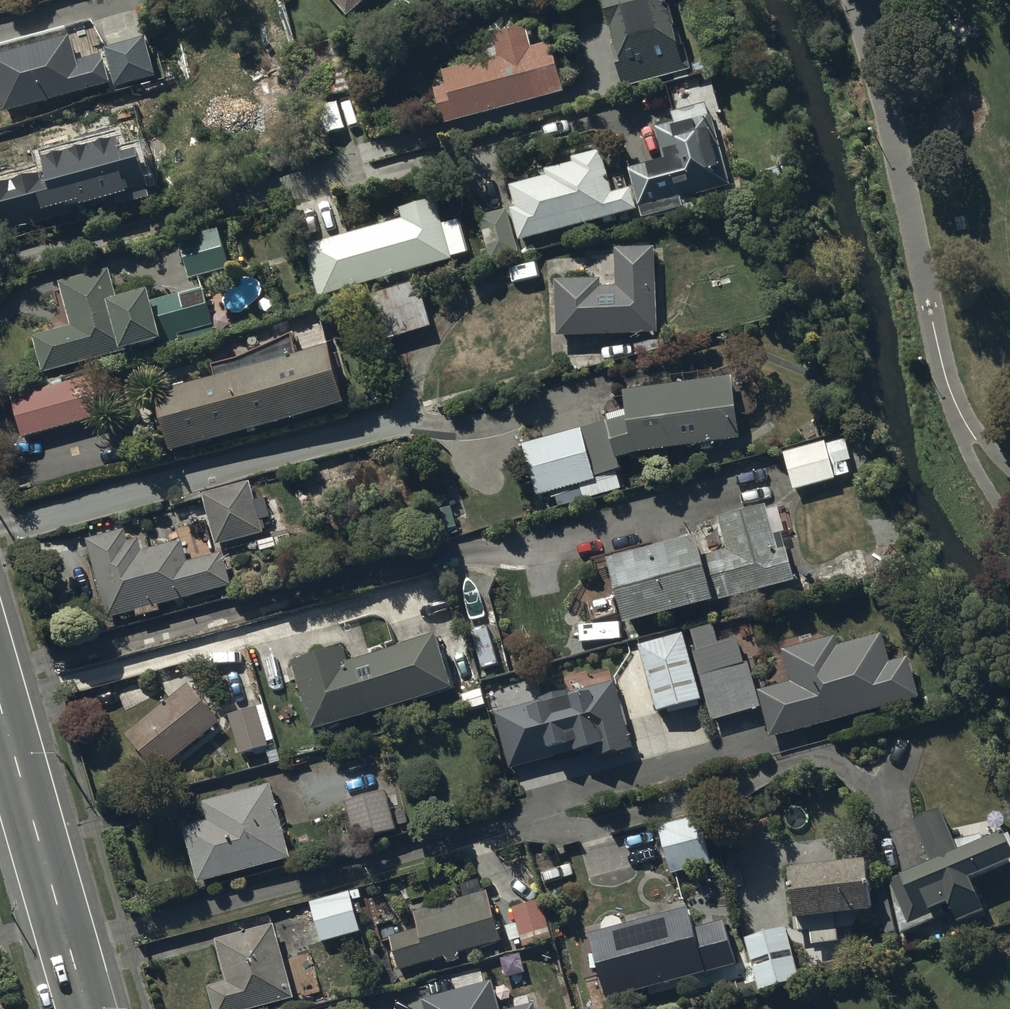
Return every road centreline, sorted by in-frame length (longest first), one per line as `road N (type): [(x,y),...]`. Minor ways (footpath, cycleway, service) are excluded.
road 1 (secondary): [(0,714),(87,1008)]

